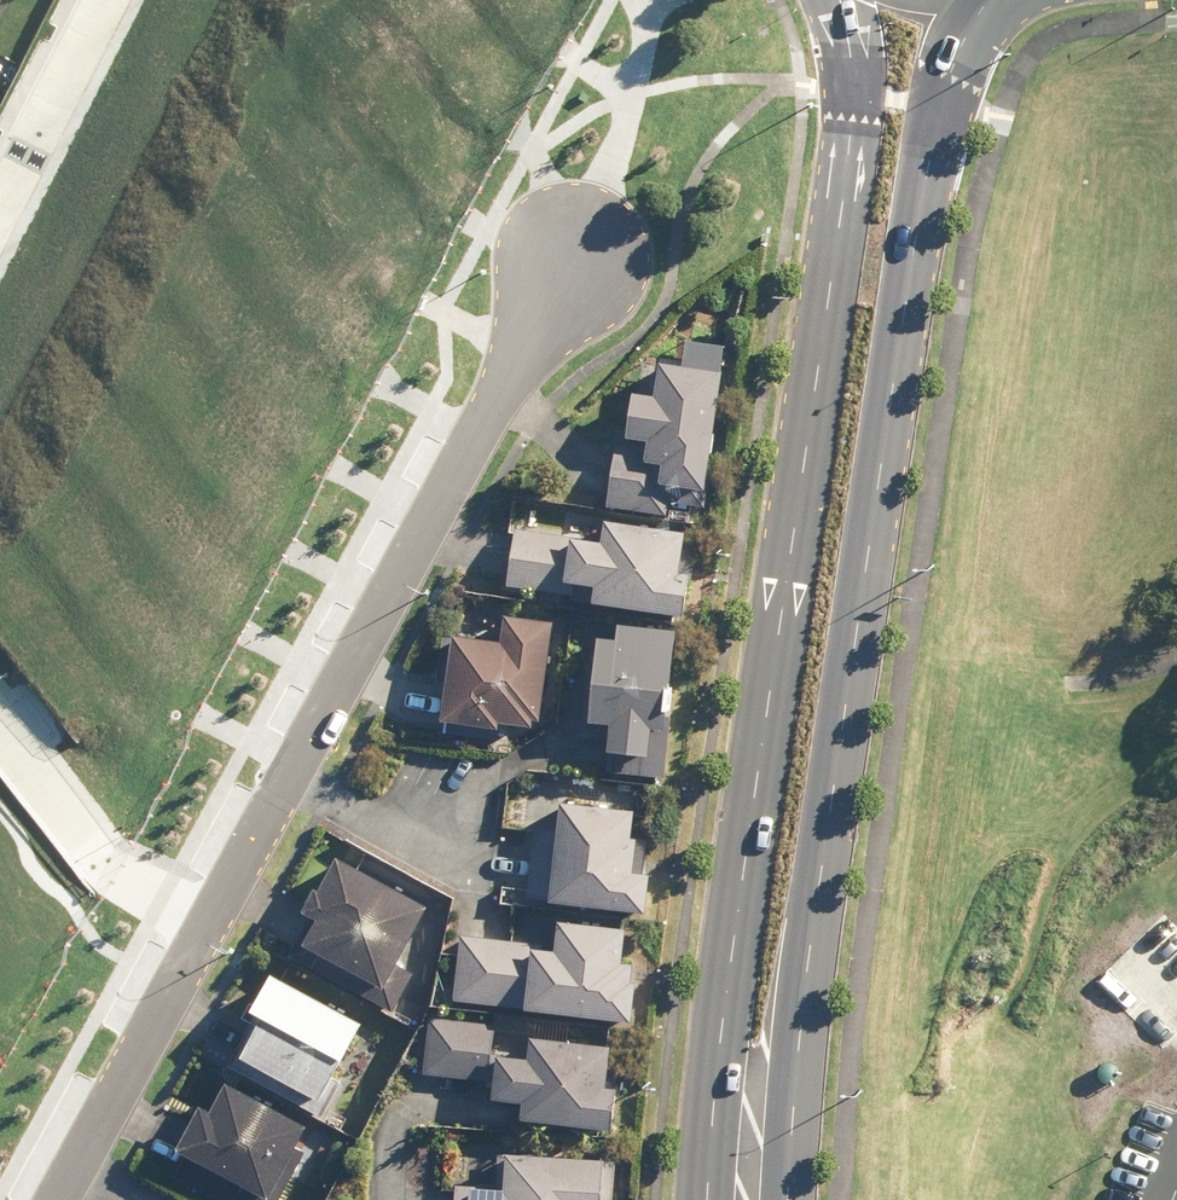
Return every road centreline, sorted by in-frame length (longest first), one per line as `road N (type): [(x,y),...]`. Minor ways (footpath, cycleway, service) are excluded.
road 1 (secondary): [(971,0),(945,40),(785,1143),(785,1199)]
road 2 (secondary): [(707,1199),(707,1146),(851,92),(841,0)]
road 3 (residential): [(209,920),(574,255)]
road 4 (residential): [(58,1199),(209,920)]
road 5 (residential): [(209,920),(131,882),(96,849),(0,724)]
road 6 (residential): [(0,211),(108,0)]

